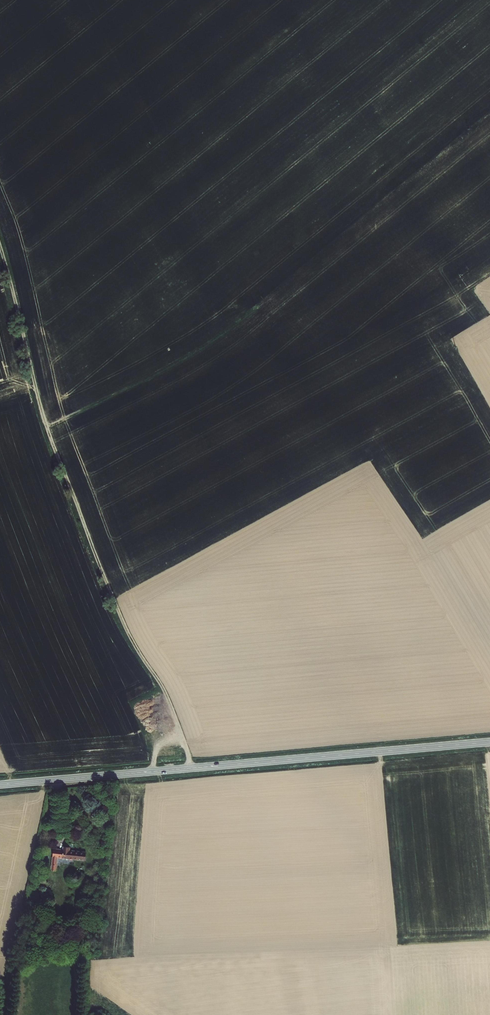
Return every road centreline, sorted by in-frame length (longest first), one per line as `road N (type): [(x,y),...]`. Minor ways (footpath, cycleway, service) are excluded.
road 1 (track): [(192,768),(168,694),(121,623),(47,428),(0,245)]
road 2 (tertiary): [(489,742),(0,785)]

